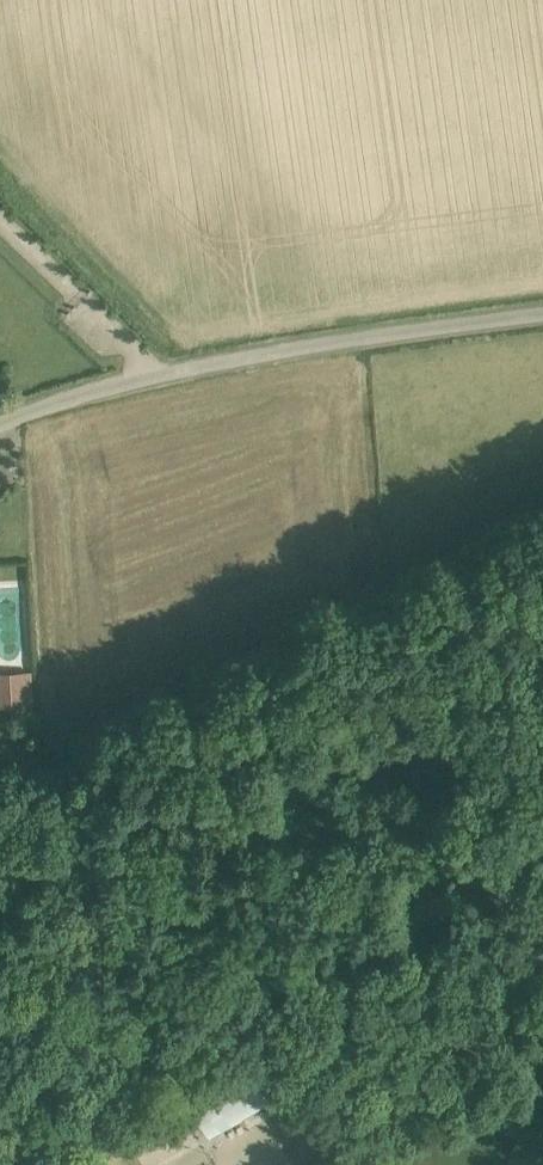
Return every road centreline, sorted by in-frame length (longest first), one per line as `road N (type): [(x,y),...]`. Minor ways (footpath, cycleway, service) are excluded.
road 1 (unclassified): [(0,423),(126,382),(542,315)]
road 2 (track): [(542,1103),(498,1105),(352,1164)]

